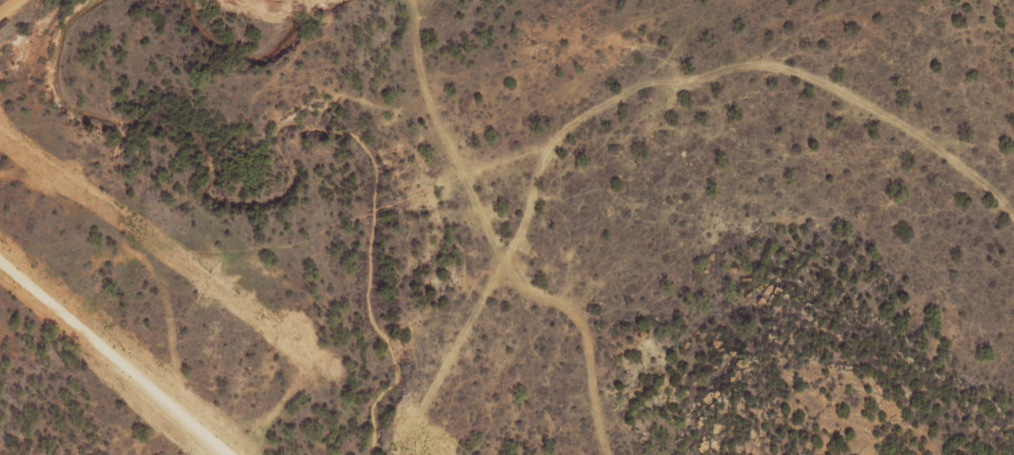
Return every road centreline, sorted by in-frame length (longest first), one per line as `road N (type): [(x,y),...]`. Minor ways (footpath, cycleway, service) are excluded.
road 1 (track): [(1013,244),(934,170),(808,99),(510,69),(427,0)]
road 2 (track): [(418,0),(409,94),(460,200),(535,276),(601,433),(619,454)]

